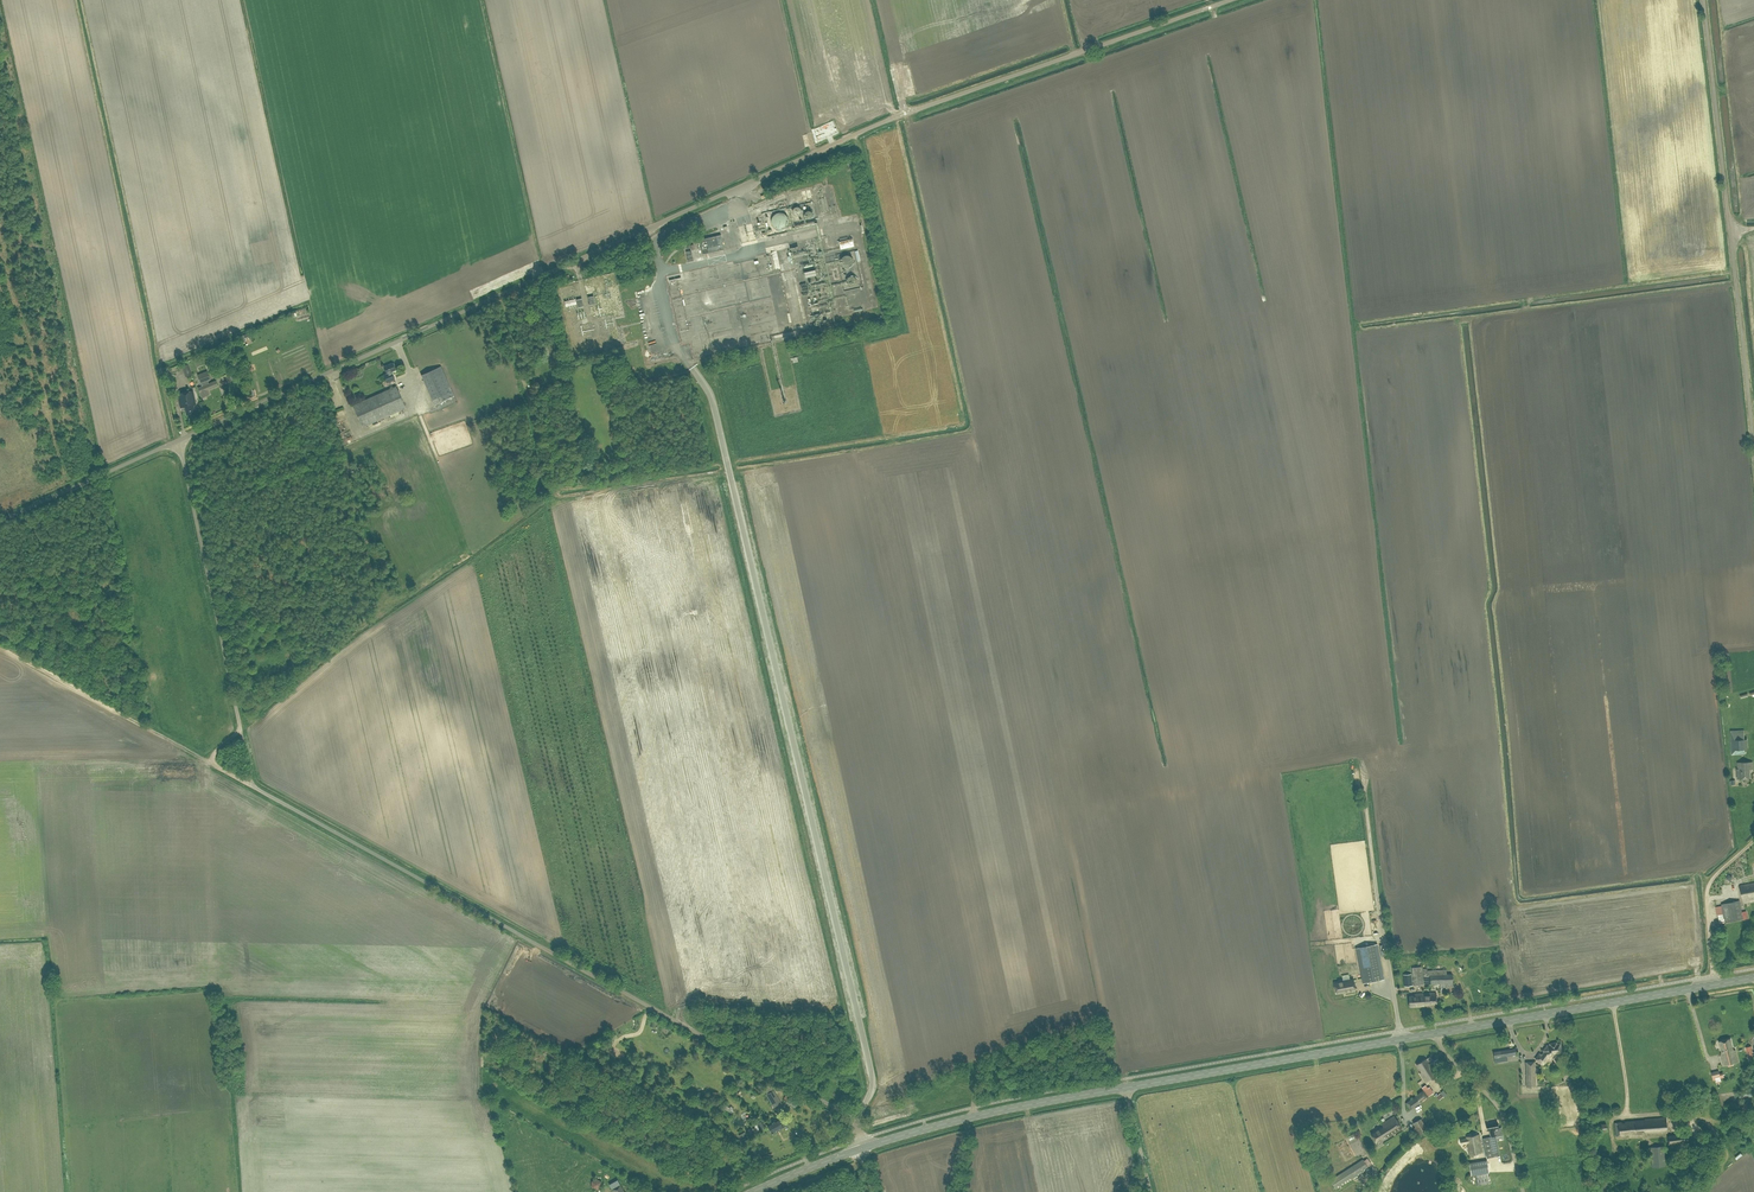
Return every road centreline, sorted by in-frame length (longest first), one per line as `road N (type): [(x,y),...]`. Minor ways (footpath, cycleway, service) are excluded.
road 1 (unclassified): [(179,440),(905,110),(1230,0)]
road 2 (unclassified): [(861,1149),(843,1113),(254,786)]
road 3 (secondary): [(861,1149),(971,1117),(1435,1033)]
road 4 (unclassified): [(1753,462),(1703,0)]
road 5 (unclassified): [(254,786),(179,440)]
road 6 (secondary): [(1435,1033),(1753,978)]
road 7 (track): [(241,730),(214,755),(216,766),(0,645)]
road 8 (track): [(501,295),(549,489)]
road 9 (unclassified): [(0,521),(179,440)]
road 10 (unclassified): [(1523,1191),(1504,1115),(1435,1033)]
road 11 (track): [(1384,939),(1361,768)]
road 12 (track): [(1713,976),(1708,892),(1753,840)]

